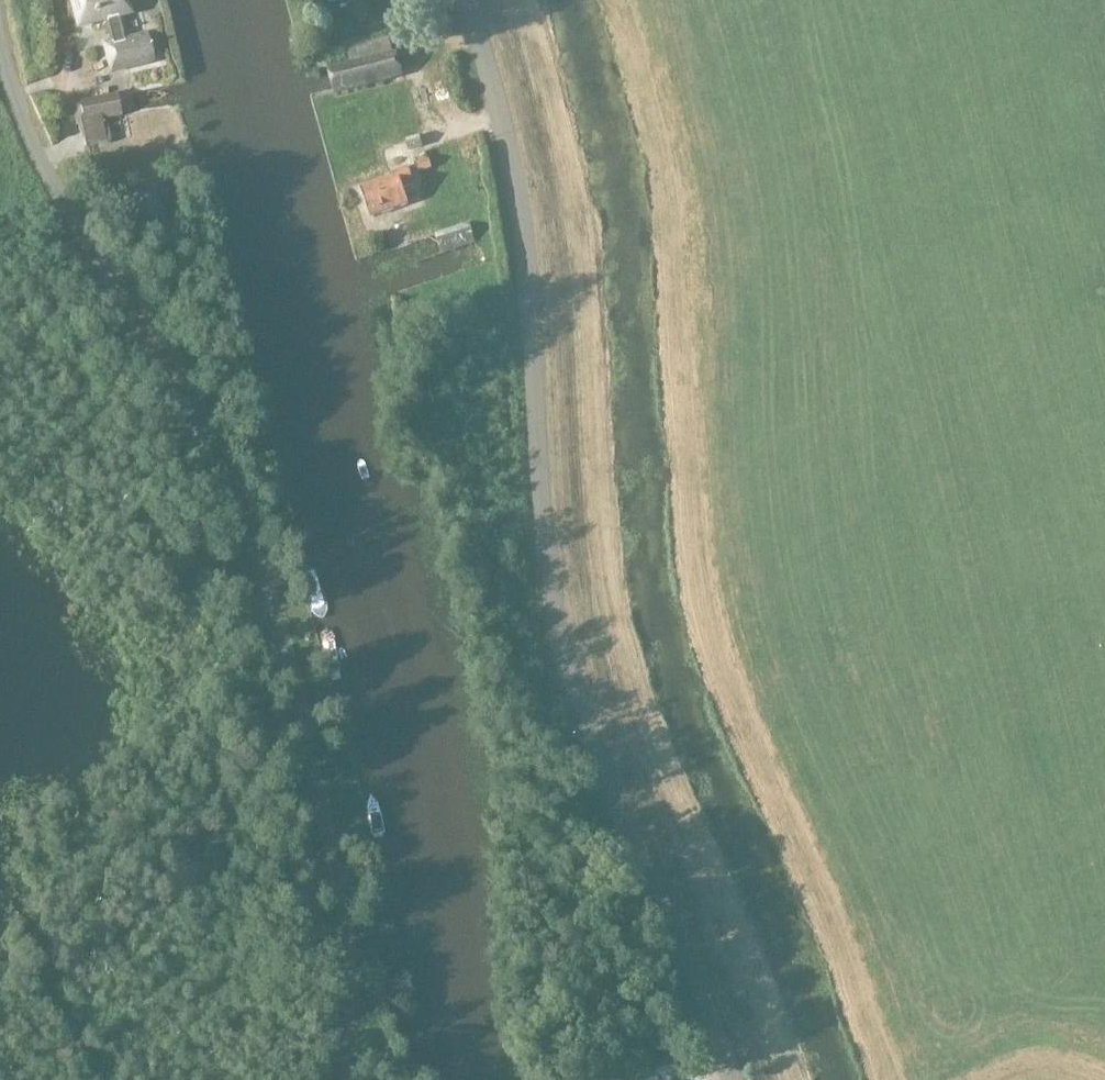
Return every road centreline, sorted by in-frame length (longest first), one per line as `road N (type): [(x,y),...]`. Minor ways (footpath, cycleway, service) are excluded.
road 1 (tertiary): [(733,1079),(607,777),(563,650),(542,517),(523,223),(466,0)]
road 2 (unclassified): [(347,1079),(349,999),(338,890),(265,576),(200,434),(47,176),(0,53)]

